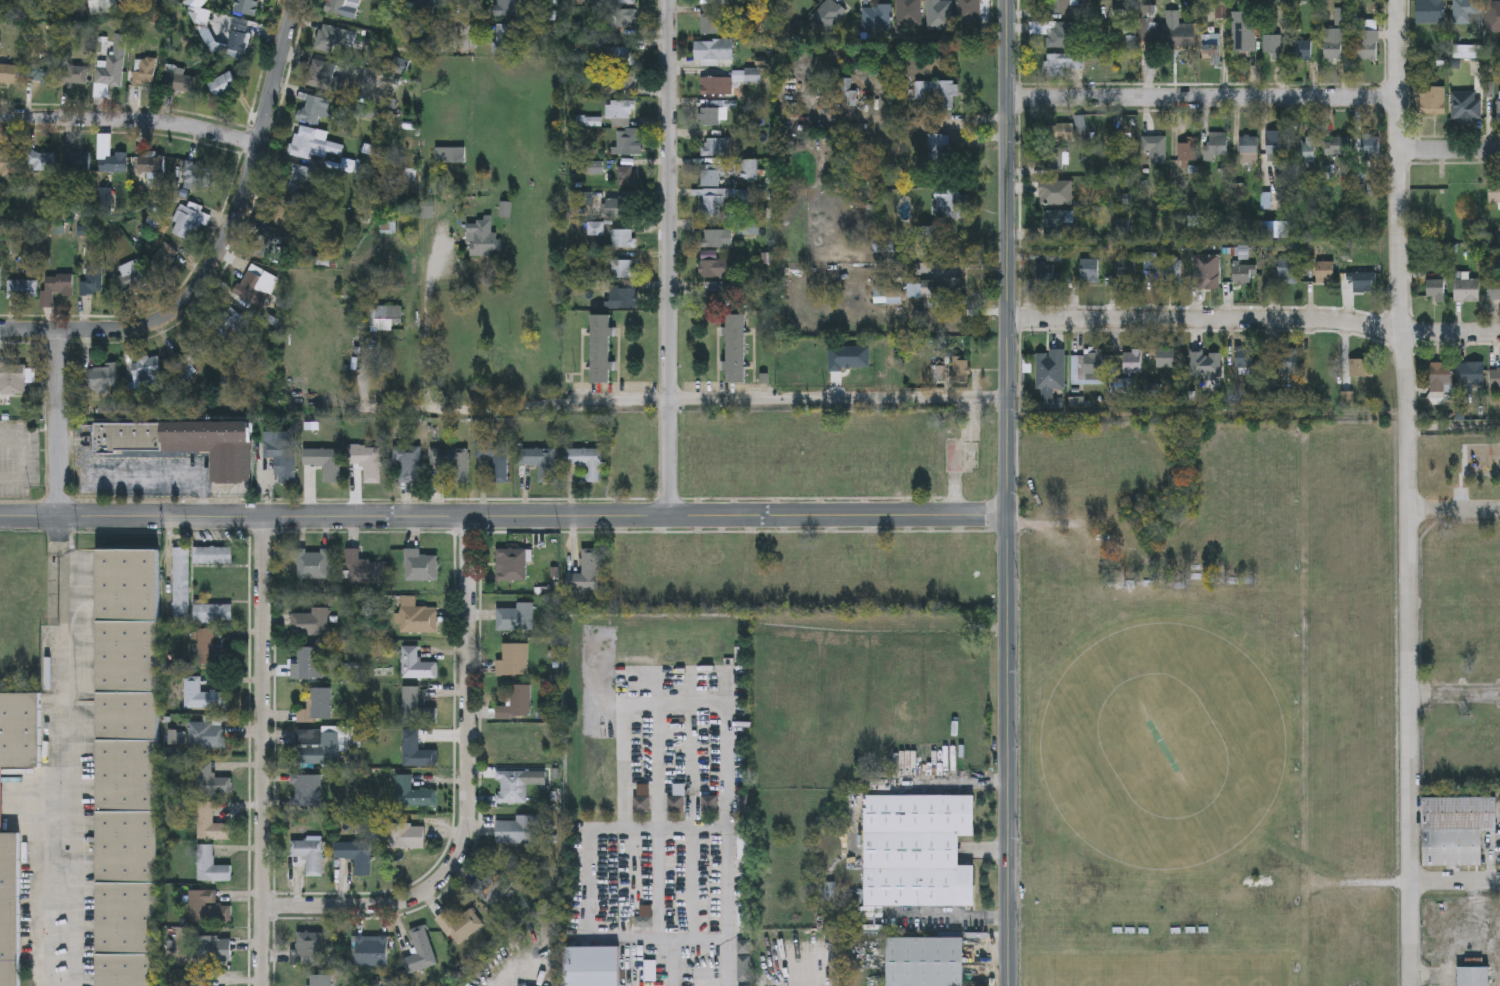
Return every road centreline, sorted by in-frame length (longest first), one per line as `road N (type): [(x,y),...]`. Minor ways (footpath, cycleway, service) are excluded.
road 1 (residential): [(1409,985),(1399,0)]
road 2 (tertiary): [(1008,985),(1006,0)]
road 3 (residential): [(60,518),(1005,518)]
road 4 (residential): [(368,412),(510,410),(585,398),(1005,400)]
road 5 (residential): [(263,908),(413,900),(439,882),(465,845),(471,516)]
road 6 (residential): [(667,515),(667,0)]
road 7 (residential): [(1009,321),(1335,323),(1499,333)]
road 8 (residential): [(263,985),(265,516)]
road 9 (residential): [(1006,100),(1398,100)]
road 10 (residential): [(189,302),(242,203),(294,0)]
road 11 (residential): [(60,618),(57,331)]
road 12 (residential): [(0,119),(174,124),(258,145)]
road 13 (residential): [(0,331),(131,331),(189,302)]

